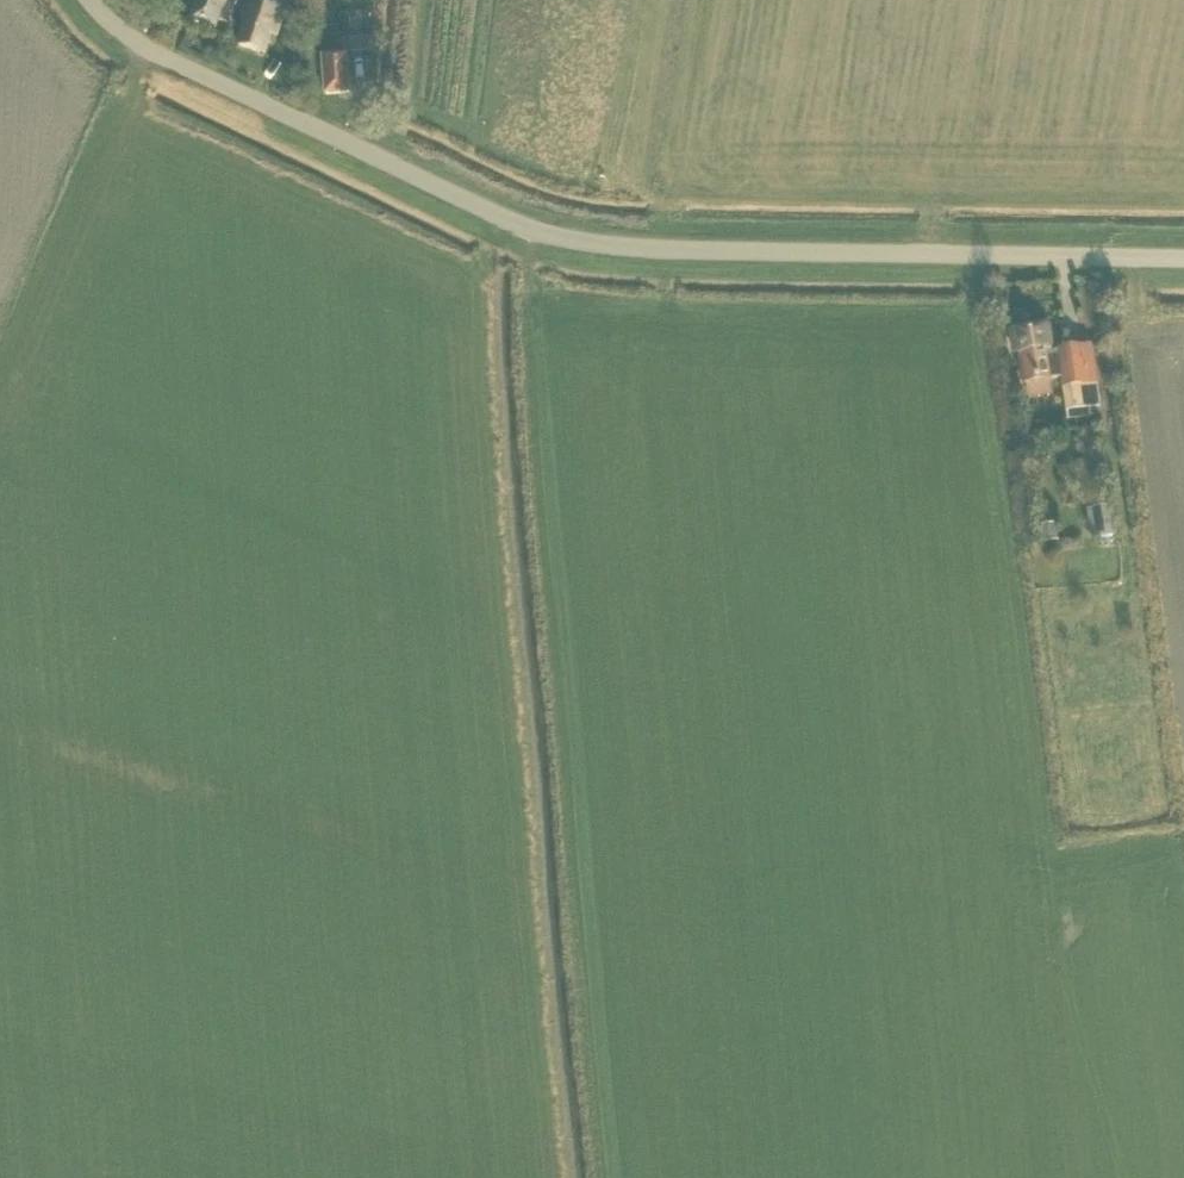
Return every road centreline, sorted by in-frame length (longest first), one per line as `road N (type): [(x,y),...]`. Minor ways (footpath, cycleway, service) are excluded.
road 1 (unclassified): [(88,0),(147,50),(549,236),(694,250),(1183,256)]

